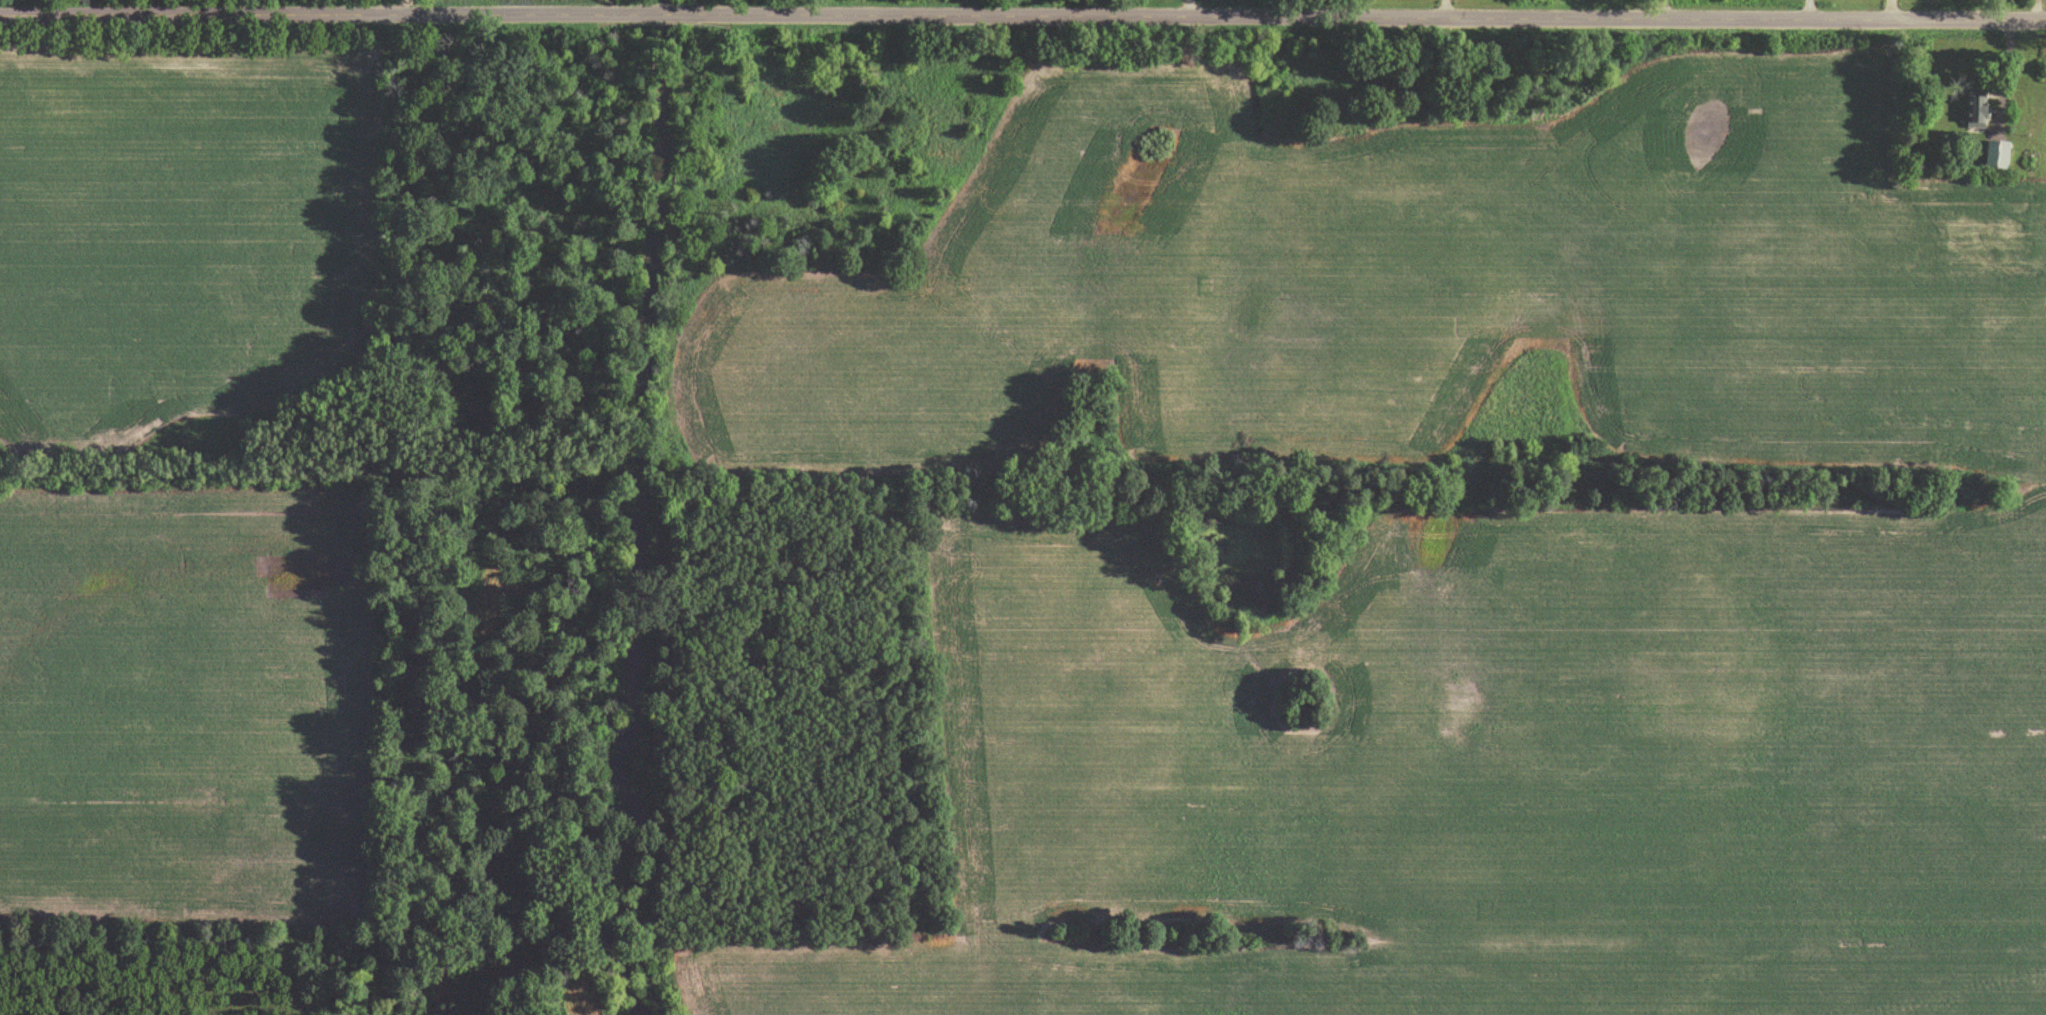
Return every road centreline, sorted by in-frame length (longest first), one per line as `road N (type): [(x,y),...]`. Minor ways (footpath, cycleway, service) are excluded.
road 1 (tertiary): [(2045,30),(0,22)]

